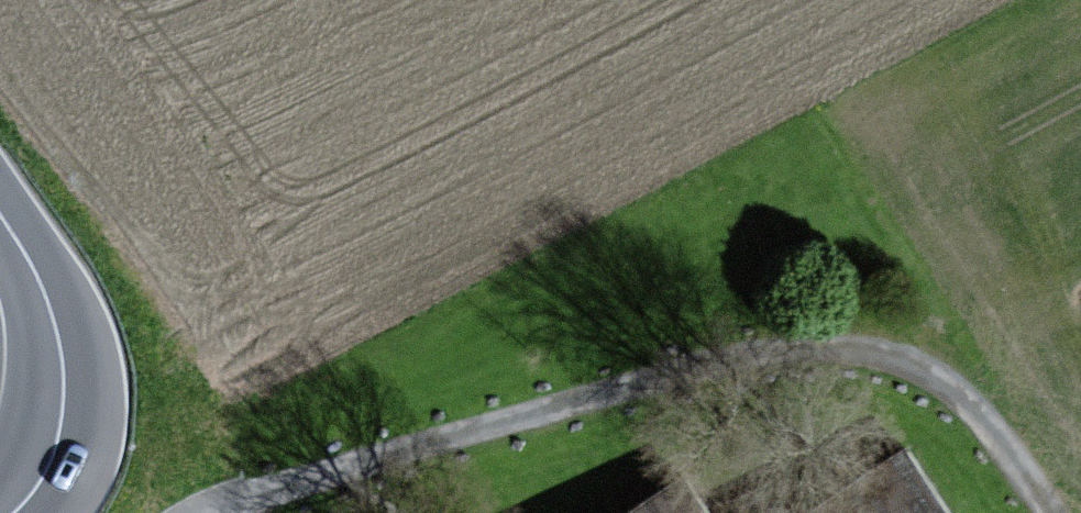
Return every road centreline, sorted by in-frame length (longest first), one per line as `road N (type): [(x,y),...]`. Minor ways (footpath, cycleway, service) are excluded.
road 1 (track): [(1035,512),(973,423),(904,369),(827,351),(667,378),(214,512)]
road 2 (track): [(1080,120),(667,378)]
road 3 (tertiary): [(14,512),(51,470),(64,369),(32,272),(0,218)]

